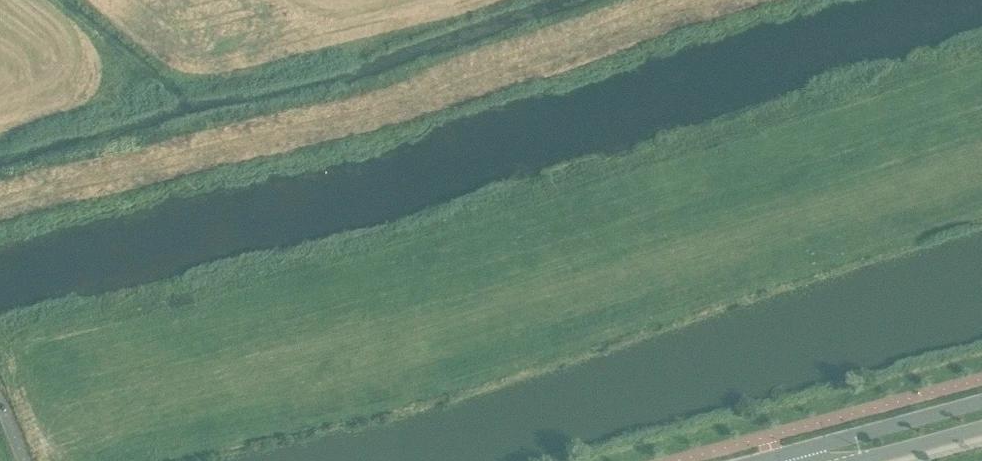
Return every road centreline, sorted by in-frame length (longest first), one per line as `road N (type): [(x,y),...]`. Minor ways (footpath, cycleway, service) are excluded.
road 1 (unclassified): [(981,402),(775,458)]
road 2 (unclassified): [(854,460),(981,427)]

